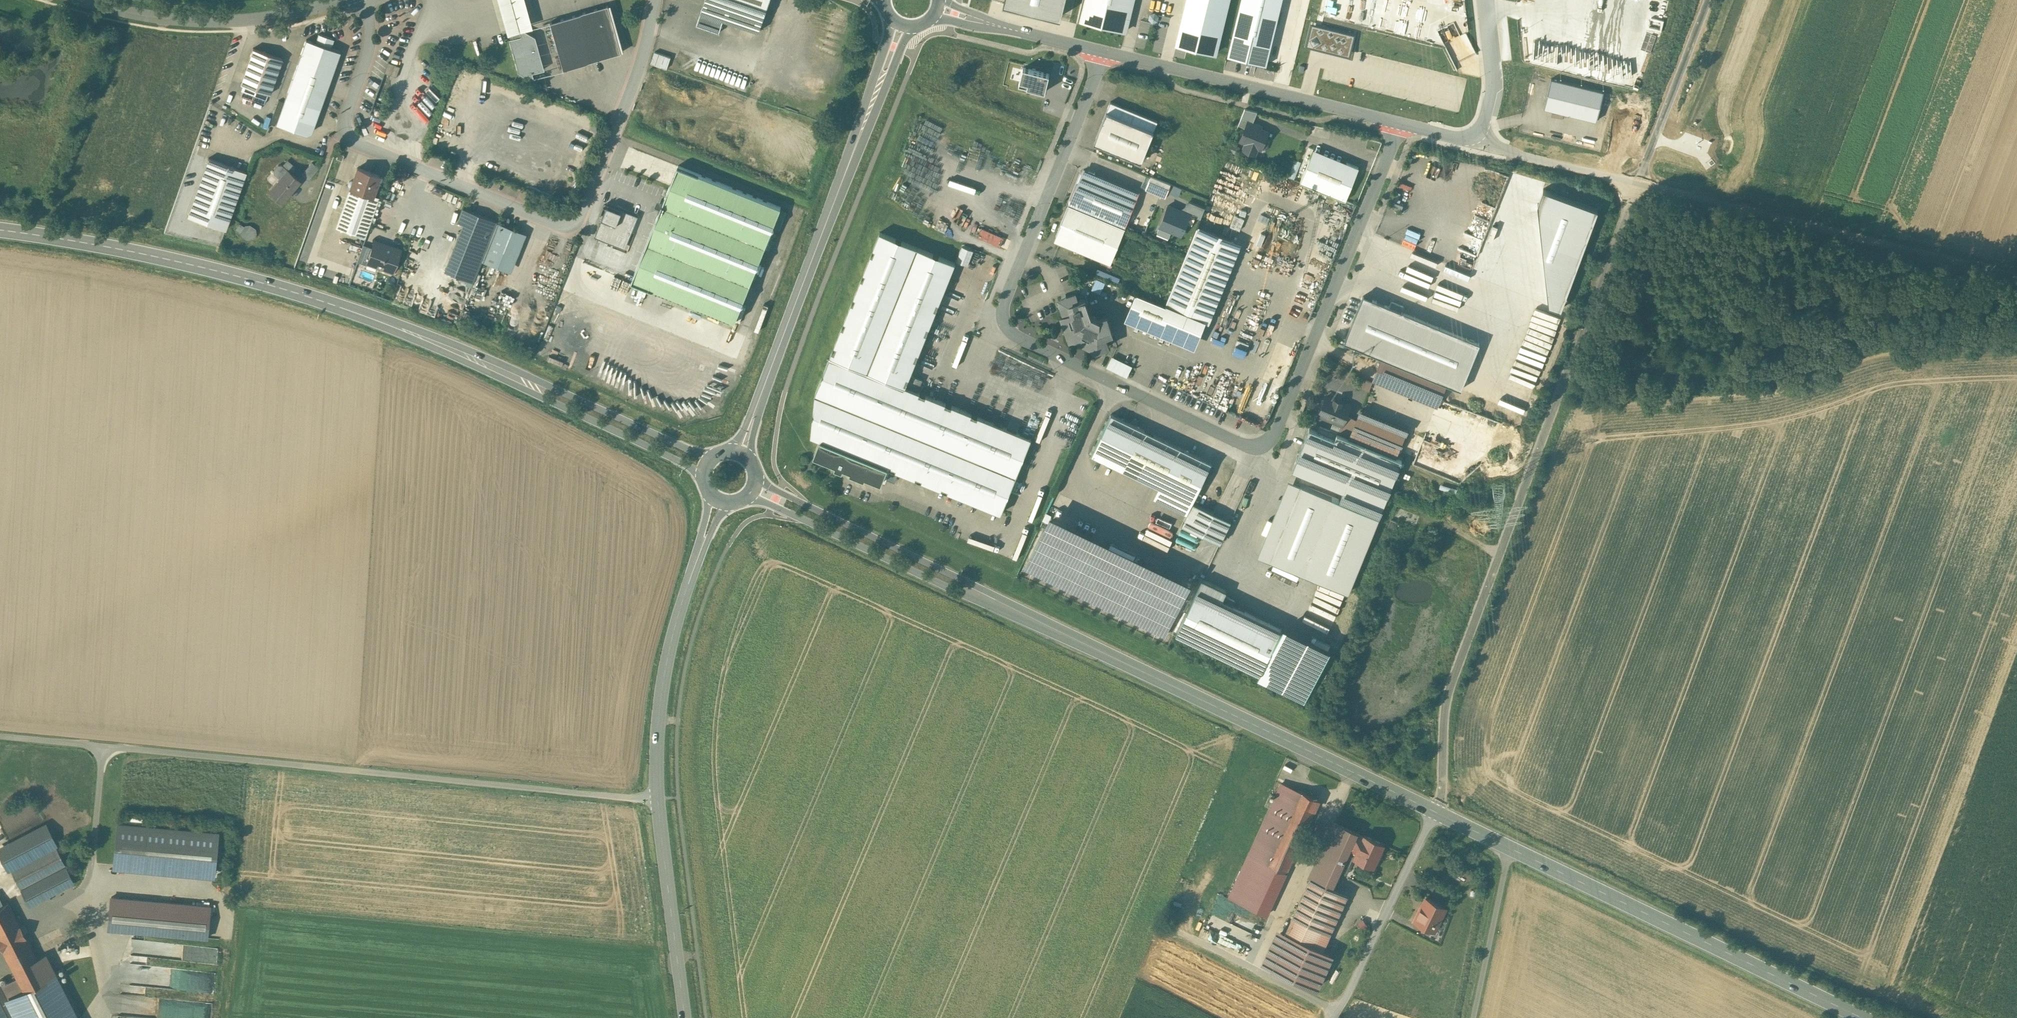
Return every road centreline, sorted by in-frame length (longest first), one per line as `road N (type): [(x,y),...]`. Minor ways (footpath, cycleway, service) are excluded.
road 1 (unclassified): [(1105,51),(1004,303),(1004,322),(1017,336),(1249,446),(1277,430),(1399,123)]
road 2 (secondary): [(1435,812),(755,487)]
road 3 (secondary): [(704,463),(459,352),(320,299),(122,248),(0,229)]
road 4 (residential): [(1639,181),(1450,688),(1435,812)]
road 5 (unclassified): [(0,735),(658,799)]
road 6 (residential): [(366,0),(368,51),(344,124),(348,136),(574,230),(635,76),(655,0)]
road 7 (secondary): [(1865,1017),(1435,812)]
road 8 (secondary): [(903,24),(743,451)]
road 9 (unclassified): [(1639,181),(2016,274)]
road 10 (tertiary): [(658,799),(668,655),(719,502)]
road 11 (unclassified): [(1105,51),(1399,123)]
road 12 (tertiary): [(81,0),(143,16),(220,21),(340,0)]
road 13 (residential): [(1435,812),(1332,1017)]
road 14 (tertiary): [(685,1017),(658,799)]
road 15 (track): [(459,185),(469,159),(492,139),(541,129),(564,140),(556,166),(537,171),(503,158)]
road 16 (residential): [(1706,0),(1639,181)]
road 17 (unclassified): [(1467,140),(1639,181)]
road 18 (residential): [(1481,0),(1489,94),(1482,125),(1467,140)]

